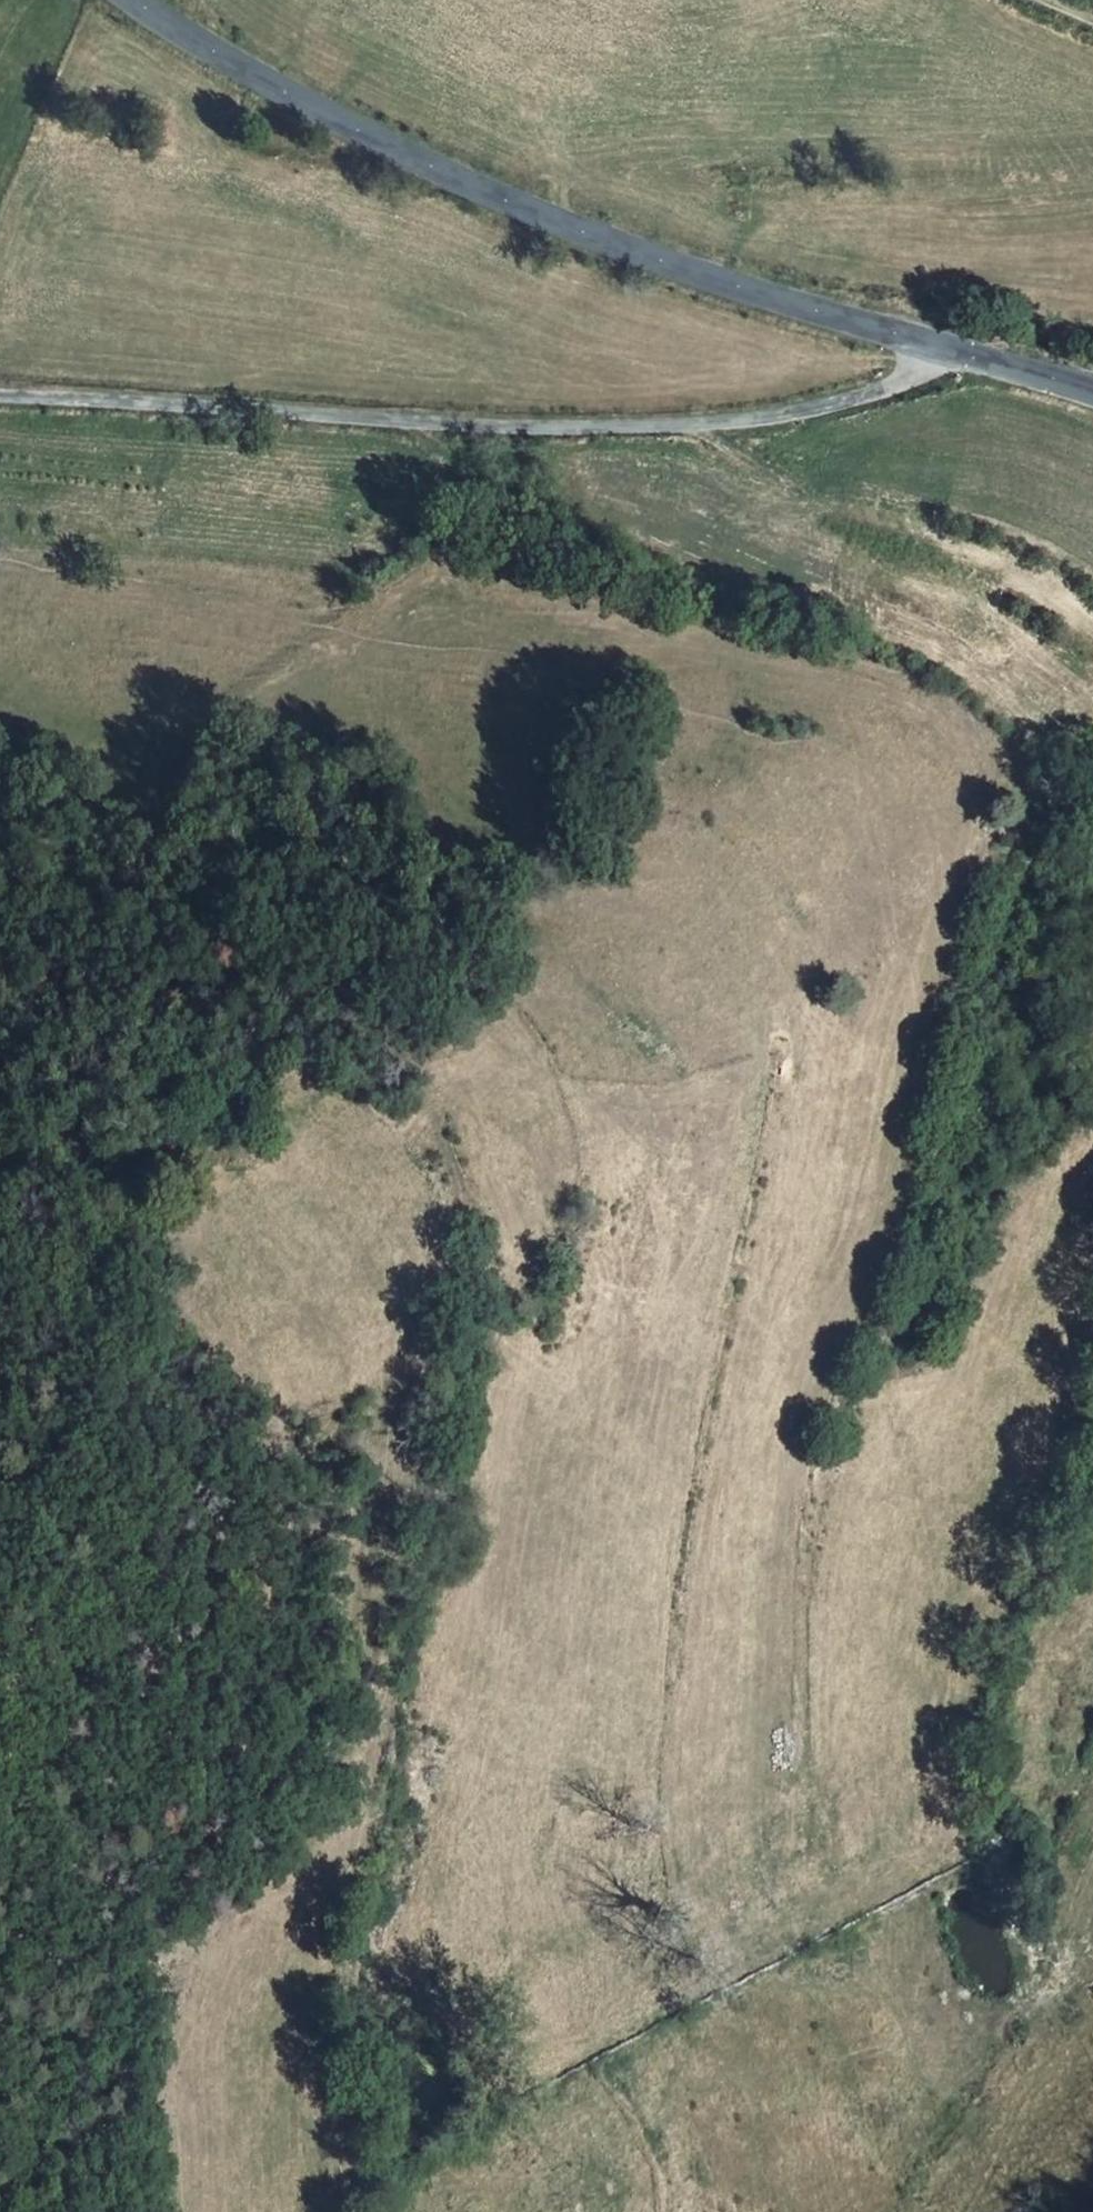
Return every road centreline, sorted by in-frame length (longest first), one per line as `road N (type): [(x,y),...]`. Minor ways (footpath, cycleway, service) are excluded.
road 1 (secondary): [(1092,398),(571,234),(202,44),(142,0)]

